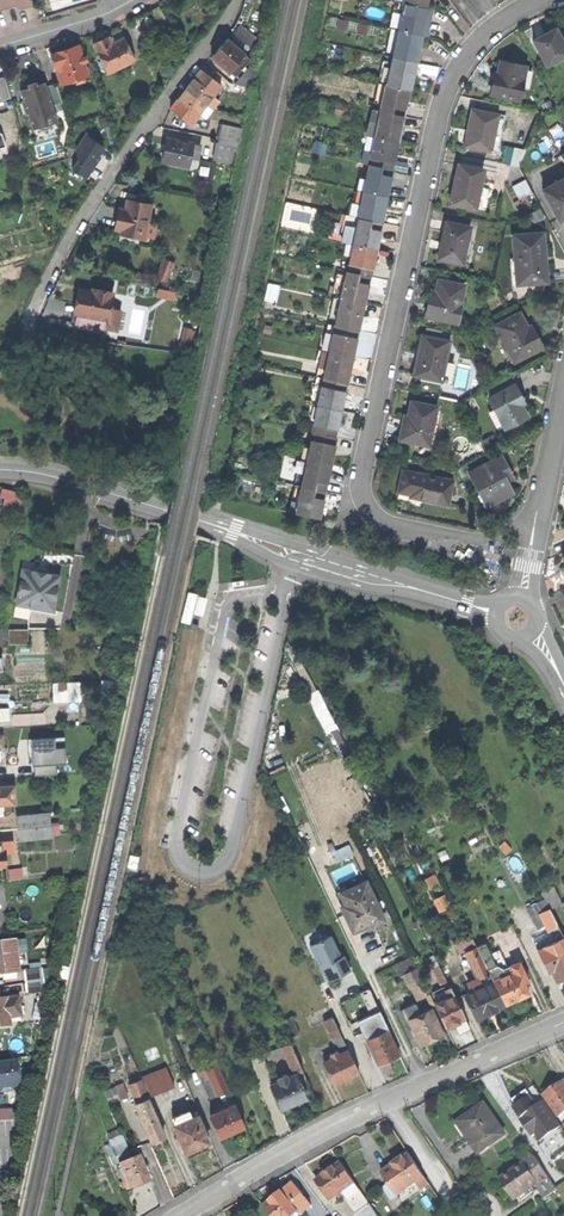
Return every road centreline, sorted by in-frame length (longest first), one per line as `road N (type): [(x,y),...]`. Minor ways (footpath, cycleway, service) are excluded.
road 1 (residential): [(548,0),(508,15),(460,63),(439,114),(360,485),(372,514),(406,529),(479,543),(529,525)]
road 2 (residential): [(180,1215),(334,1126),(563,1024)]
road 3 (residential): [(36,306),(104,182),(235,0)]
road 4 (secondary): [(202,522),(290,564),(433,599),(496,623)]
road 5 (secondary): [(502,604),(202,522)]
road 6 (secondary): [(202,522),(50,476),(0,470)]
road 7 (residential): [(0,47),(116,10)]

